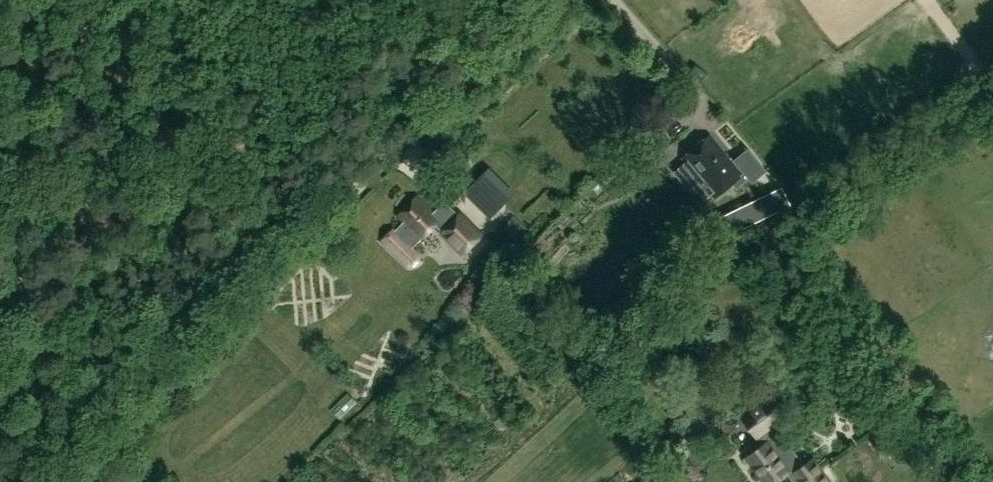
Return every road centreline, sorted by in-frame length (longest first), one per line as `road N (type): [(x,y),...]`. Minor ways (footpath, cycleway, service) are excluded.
road 1 (track): [(73,481),(349,194),(557,0)]

